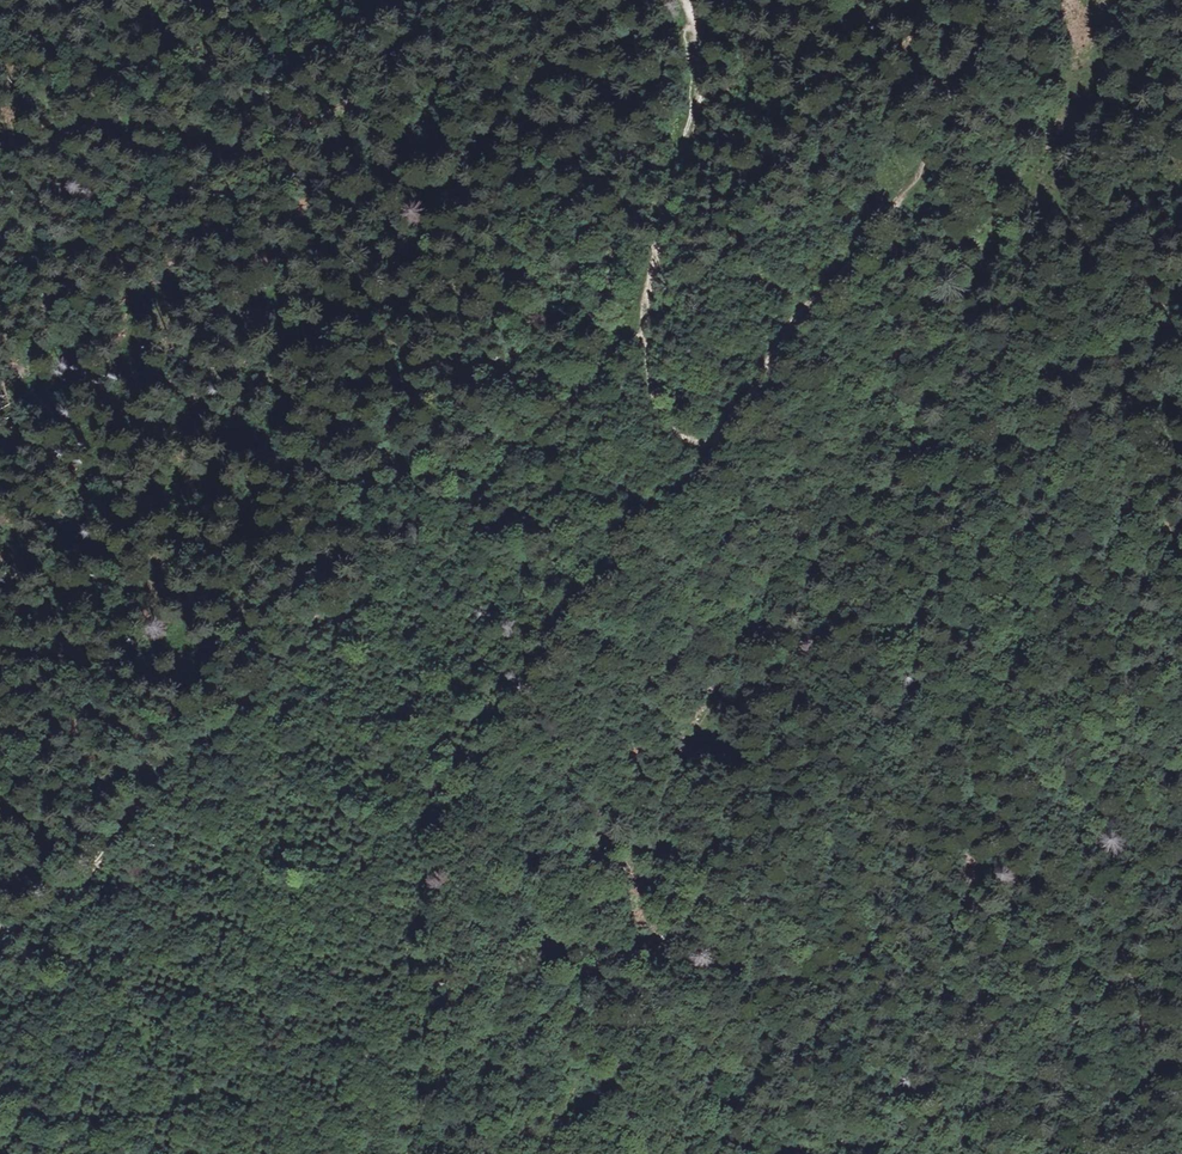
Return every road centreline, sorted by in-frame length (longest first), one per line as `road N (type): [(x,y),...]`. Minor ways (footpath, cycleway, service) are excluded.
road 1 (track): [(0,933),(149,781),(646,325)]
road 2 (track): [(996,0),(947,137),(843,257),(708,436),(678,434),(655,413),(646,325)]
road 3 (track): [(646,325),(654,259),(695,104),(697,64),(684,0)]

